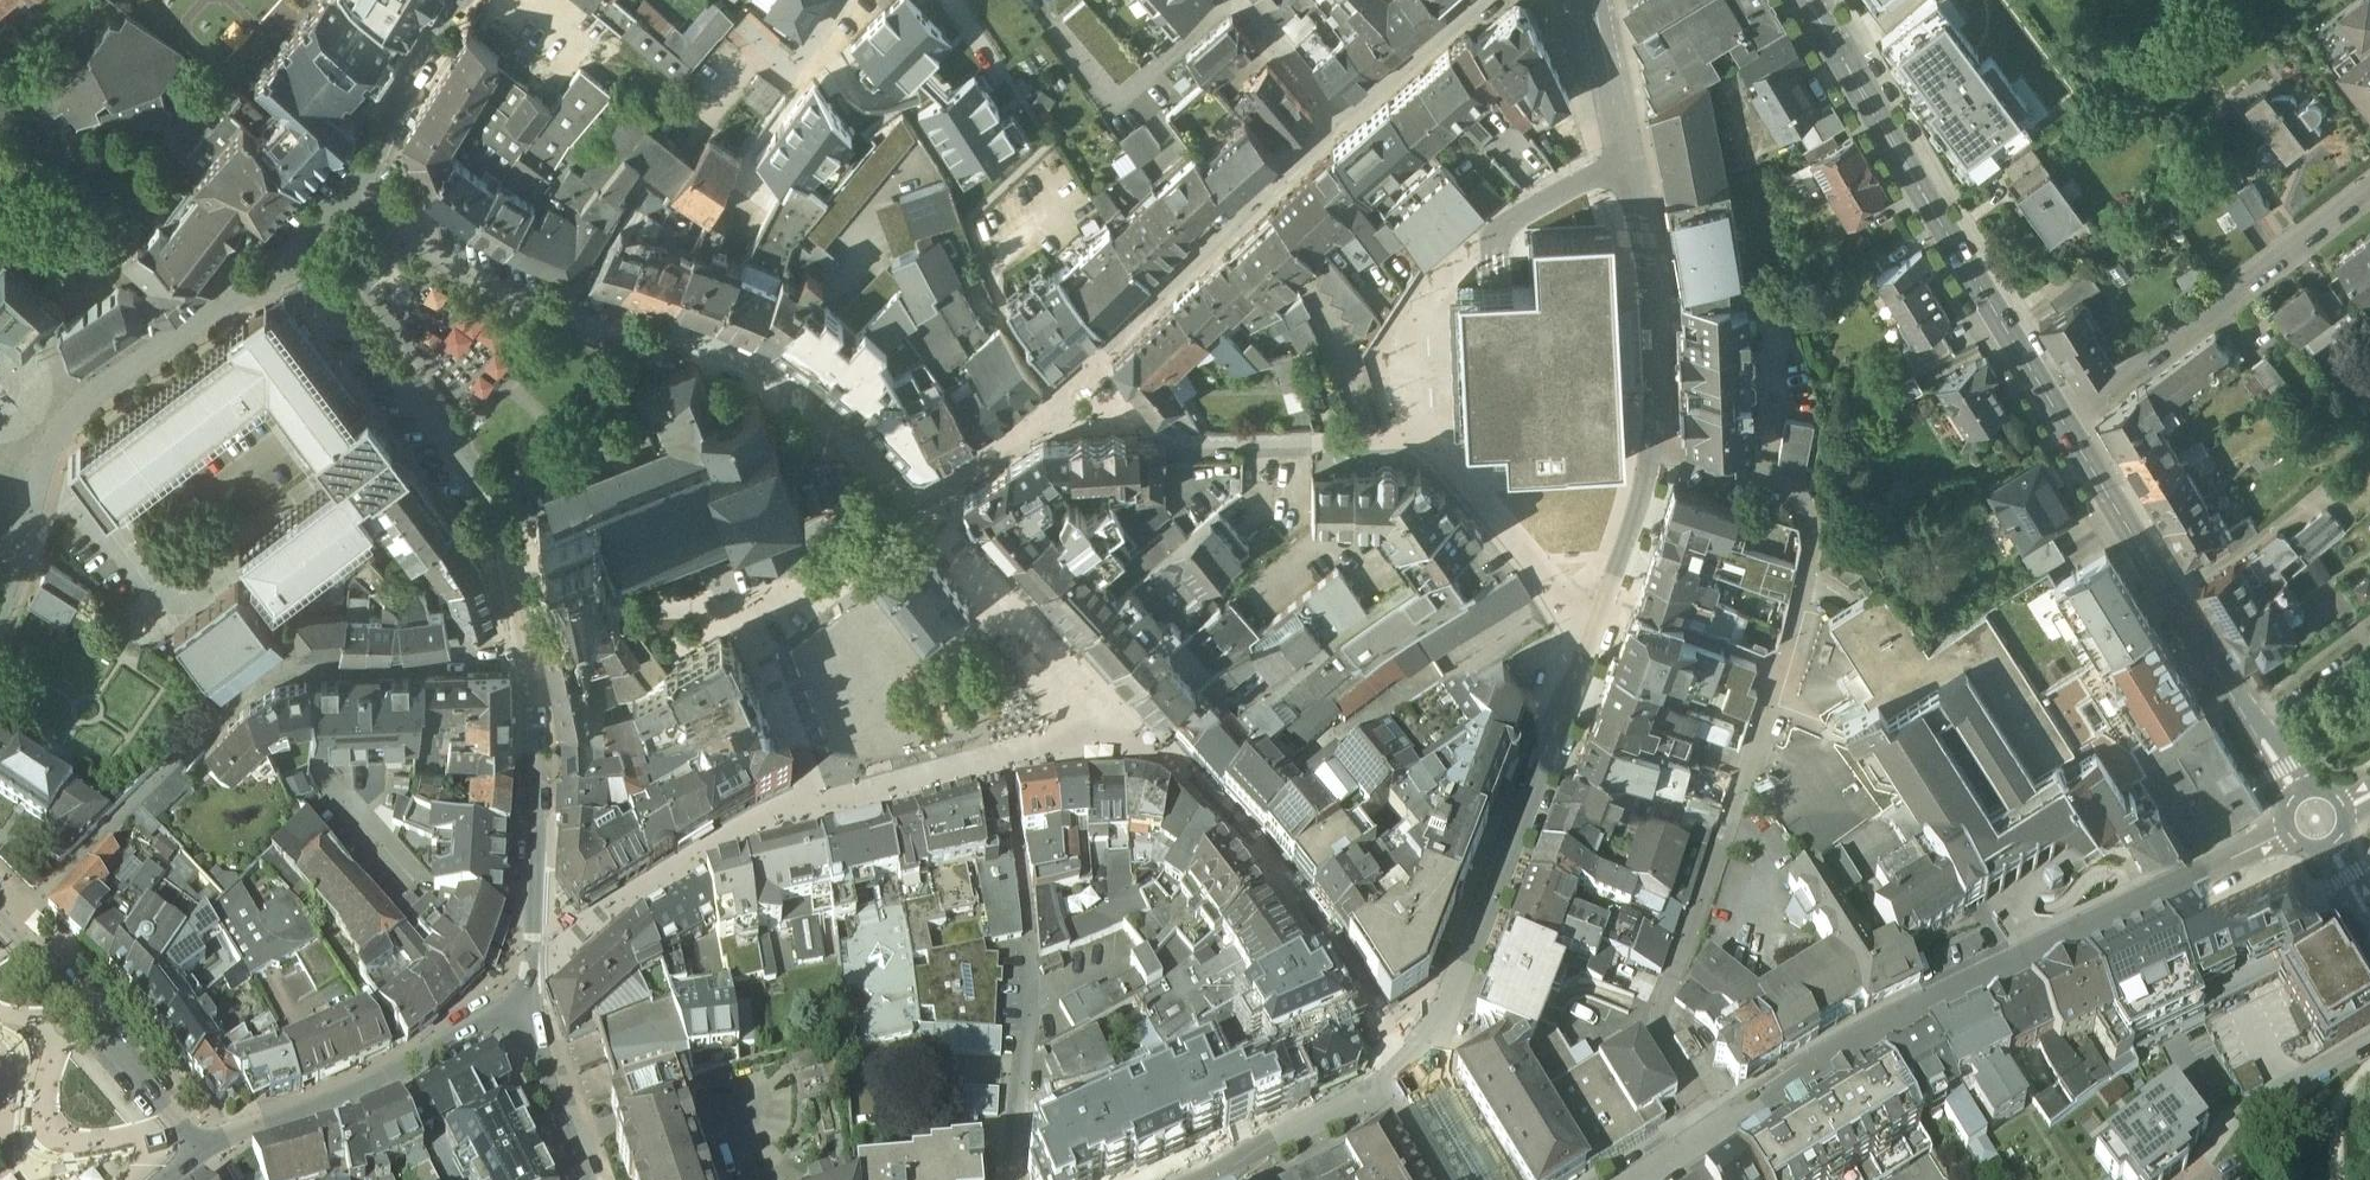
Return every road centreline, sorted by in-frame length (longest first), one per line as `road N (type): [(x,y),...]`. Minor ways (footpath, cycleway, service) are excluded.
road 1 (residential): [(1089,363),(939,478),(888,484),(777,386),(739,364),(681,342),(559,318),(489,285),(351,194)]
road 2 (residential): [(1715,1131),(1659,1021),(1786,648),(1816,537),(1807,504),(1784,486),(1656,454)]
road 3 (residential): [(518,1005),(532,907),(533,725),(499,547),(449,448),(302,247)]
road 4 (residential): [(2316,819),(1903,1015),(1715,1131)]
road 5 (tertiary): [(1808,0),(2061,421)]
road 6 (tertiary): [(1595,0),(1647,214),(1663,357),(1656,454)]
road 7 (tertiary): [(1592,628),(1437,1029)]
road 8 (residential): [(2061,421),(2369,197)]
road 9 (residential): [(1427,437),(1192,446),(1127,402),(1089,363)]
road 10 (tertiary): [(2061,421),(2252,729)]
road 11 (residential): [(302,247),(72,418),(36,484)]
road 12 (residential): [(203,1149),(398,1079),(518,1005)]
road 13 (residential): [(1340,127),(1089,363)]
road 14 (residential): [(0,914),(203,1149)]
road 15 (residential): [(1427,437),(1476,484),(1592,628)]
road 16 (residential): [(1505,229),(1465,254),(1410,336),(1408,383),(1427,437)]
road 17 (residential): [(2202,1179),(2218,1130),(2369,1040)]
road 18 (residential): [(351,194),(378,158),(386,114),(456,0)]
road 19 (residential): [(1485,0),(1340,127)]
road 20 (residential): [(587,1179),(518,1005)]
road 21 (tertiary): [(1656,454),(1592,628)]
road 22 (tertiary): [(1367,1095),(1206,1179)]
road 23 (unclassified): [(1340,127),(1229,0)]
road 24 (residential): [(1409,1061),(1439,1090),(1494,1179)]
road 25 (residential): [(2252,729),(2369,648)]
road 26 (residential): [(36,484),(0,602)]

